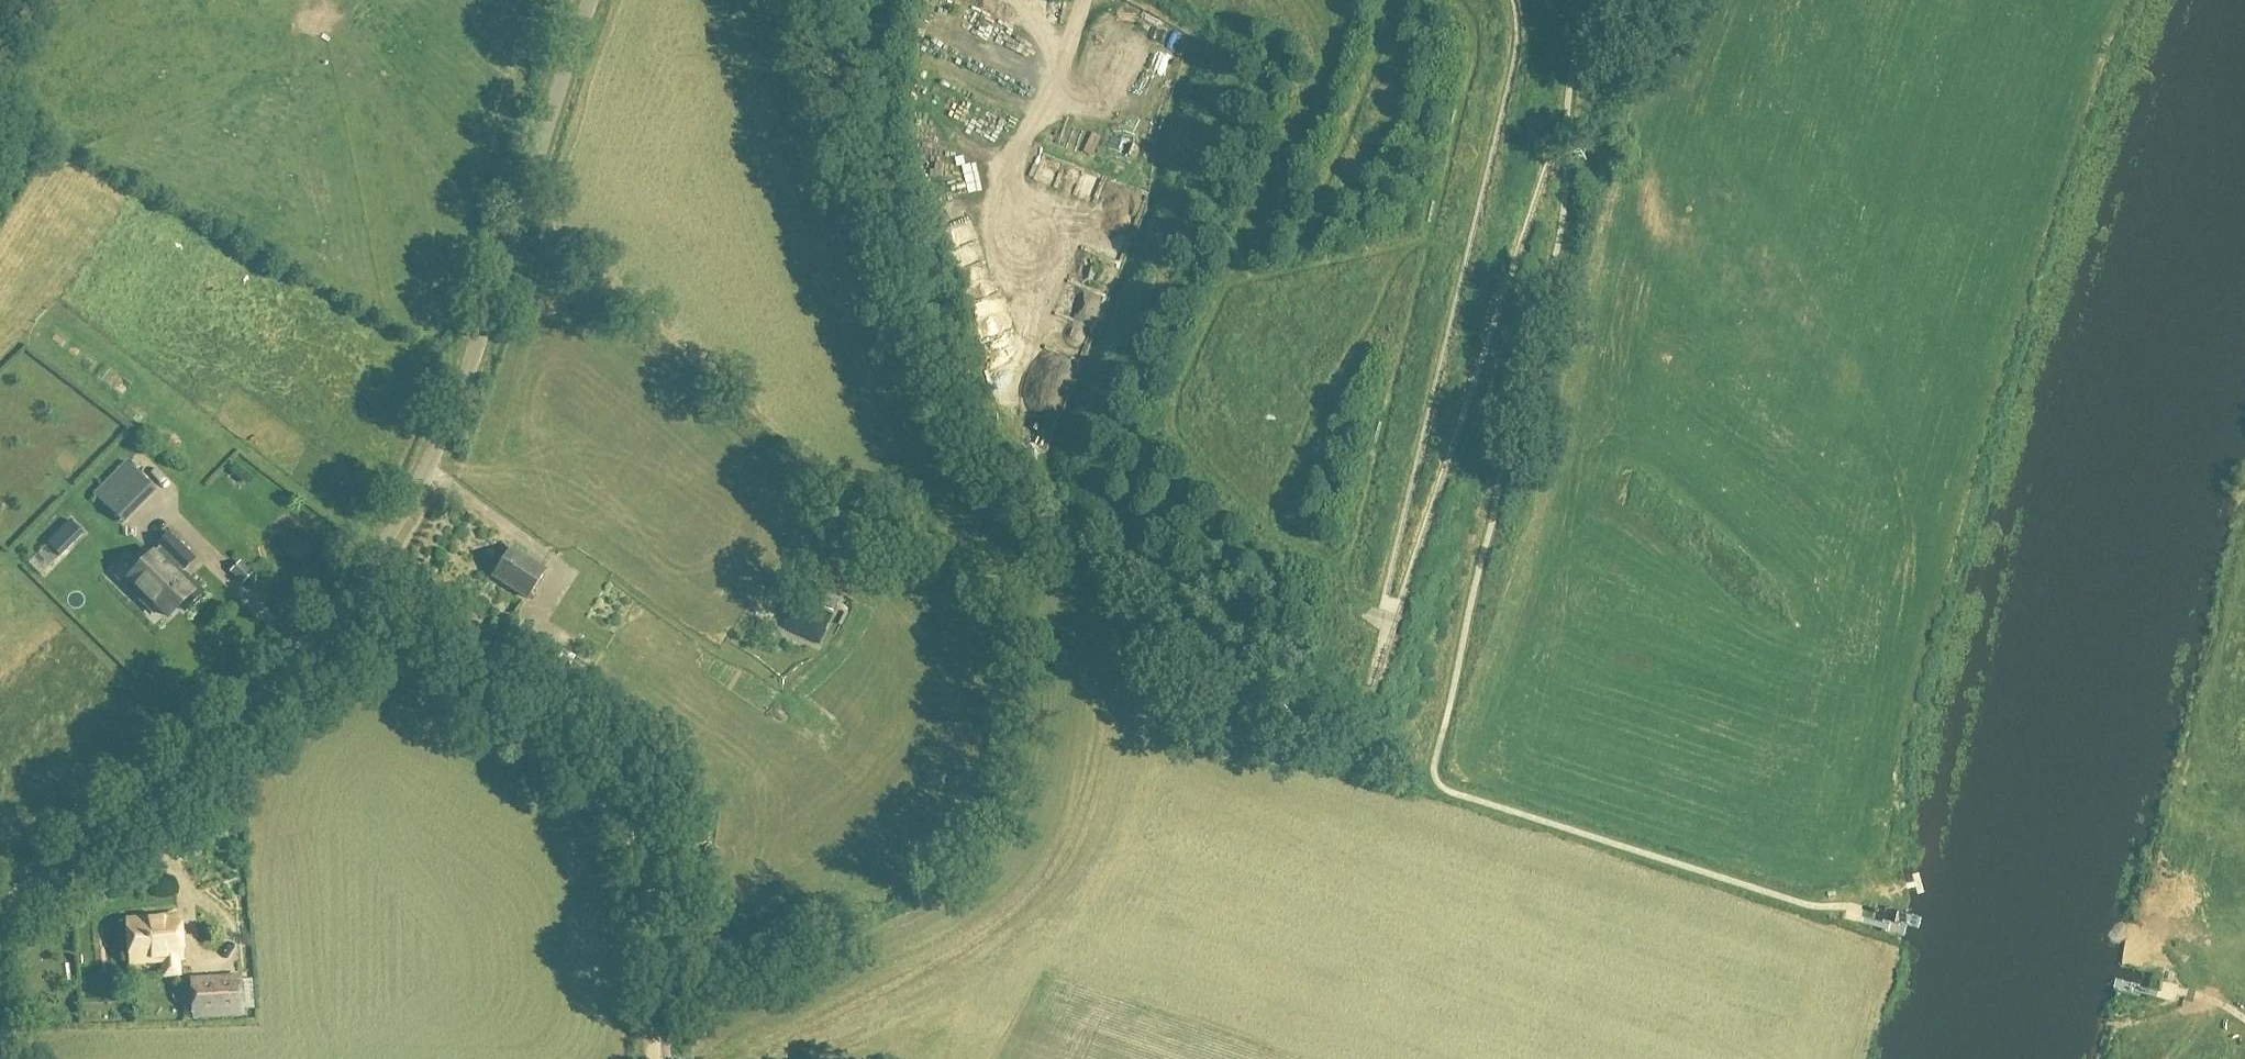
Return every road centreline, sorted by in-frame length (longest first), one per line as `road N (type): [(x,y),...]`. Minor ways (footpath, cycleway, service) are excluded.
road 1 (unclassified): [(0,905),(230,722),(305,649),(358,581),(462,405),(594,0)]
road 2 (track): [(651,1058),(645,884),(607,813),(581,784),(332,616)]

